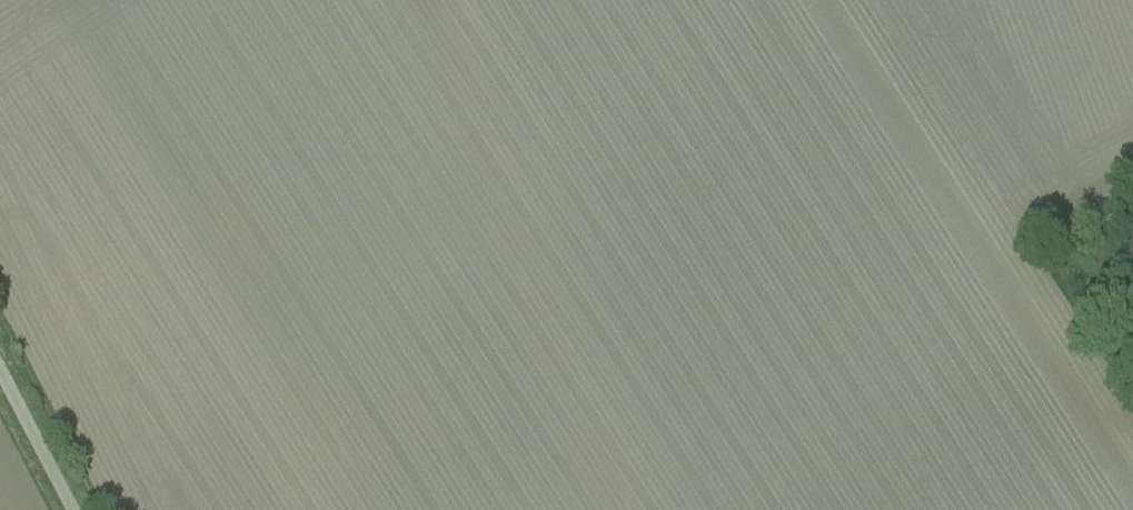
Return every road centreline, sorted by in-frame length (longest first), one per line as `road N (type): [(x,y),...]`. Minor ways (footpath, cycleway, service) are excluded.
road 1 (track): [(74,509),(0,365)]

